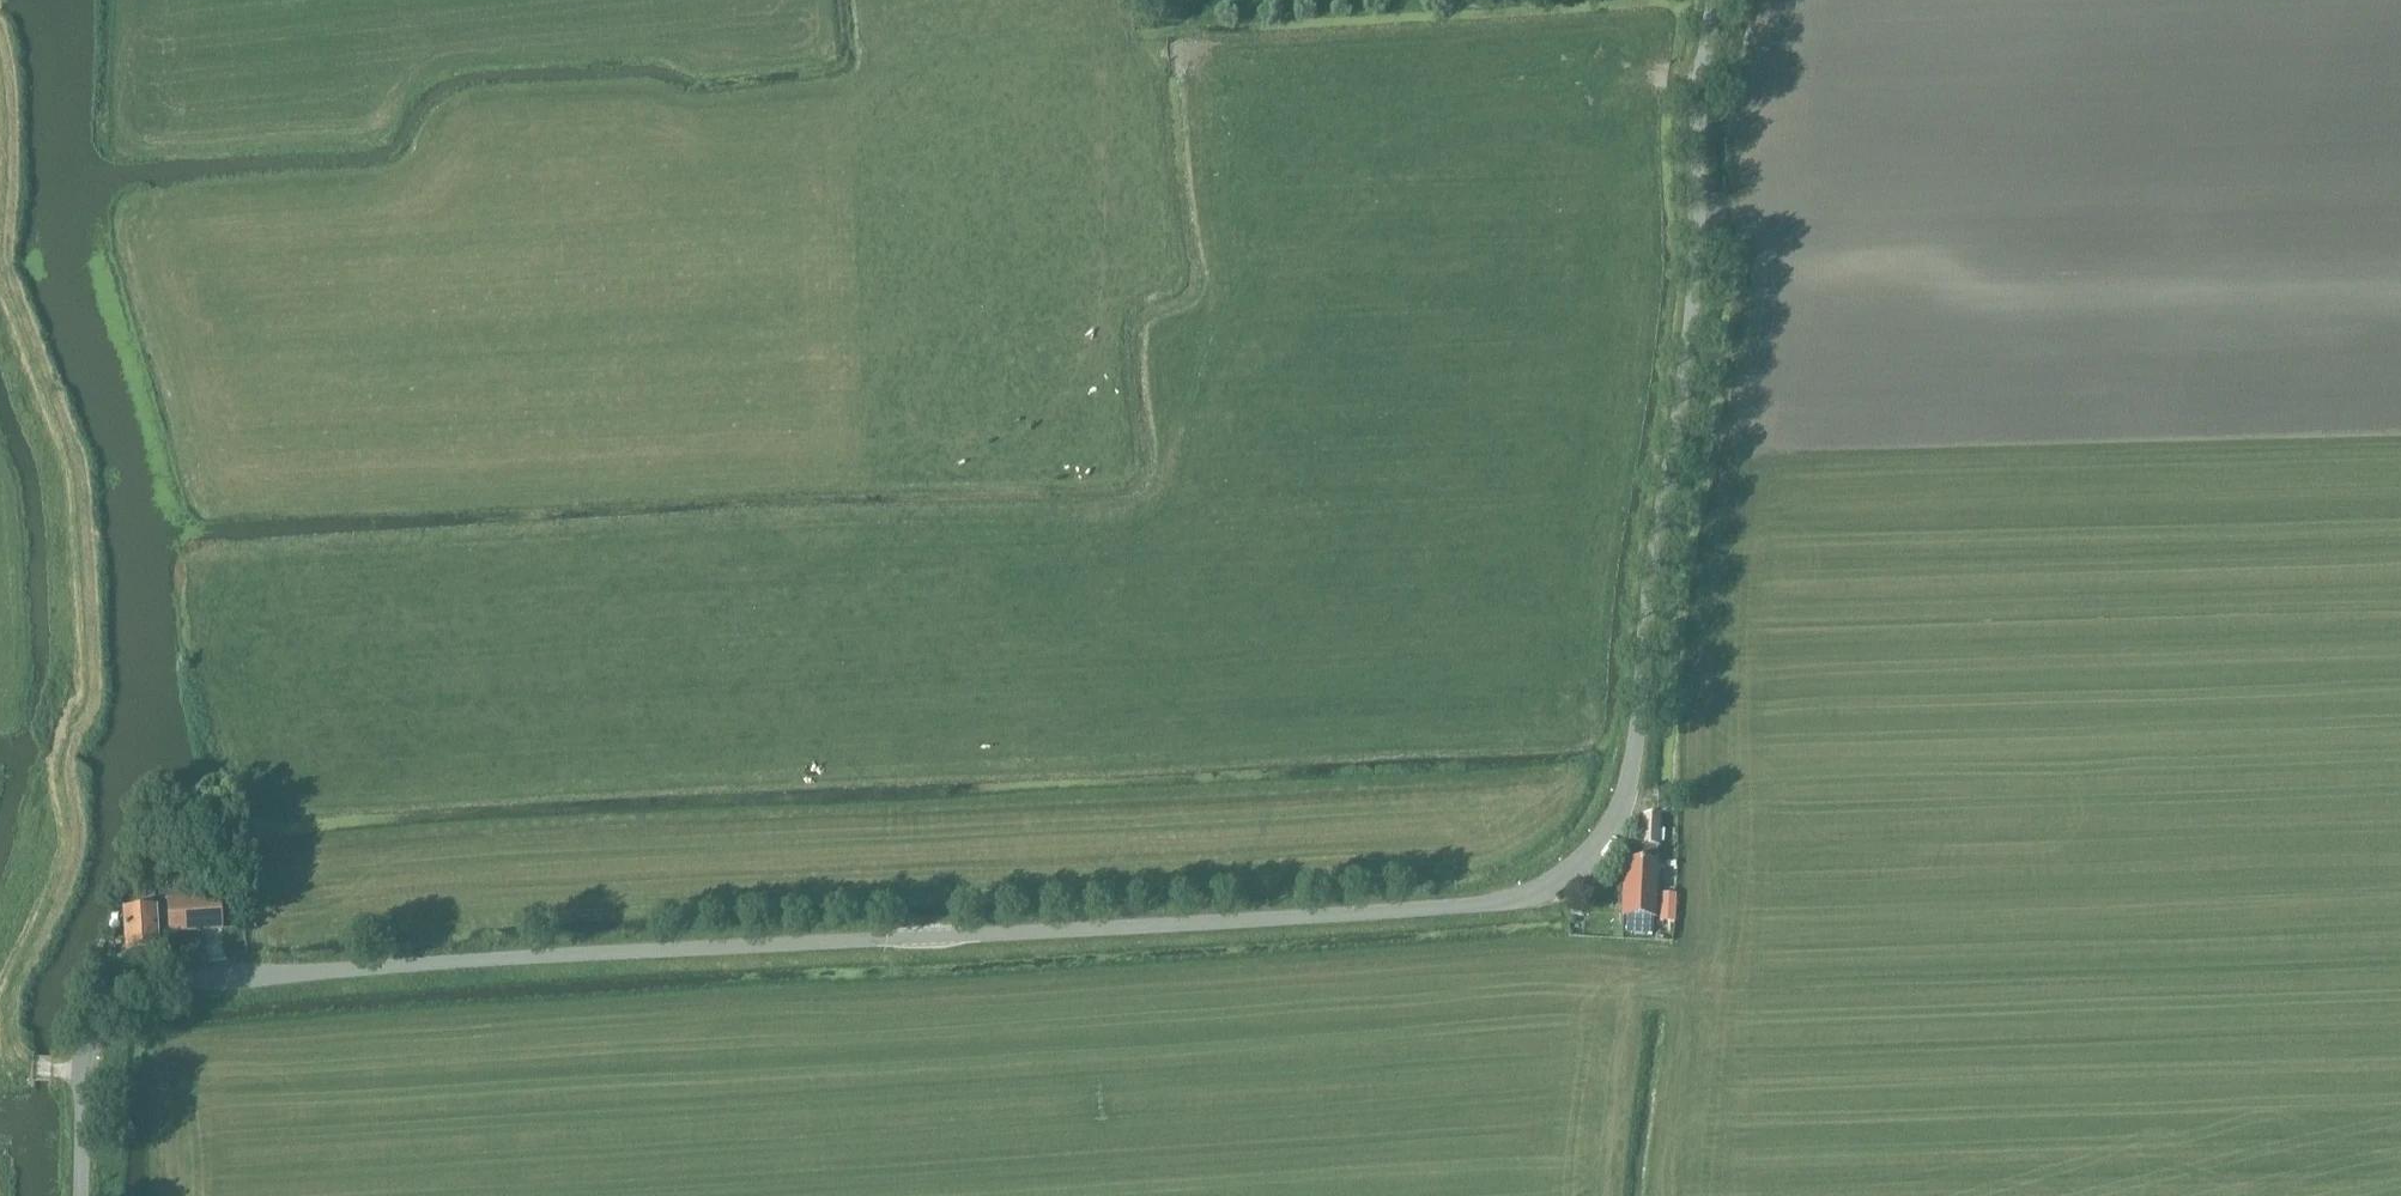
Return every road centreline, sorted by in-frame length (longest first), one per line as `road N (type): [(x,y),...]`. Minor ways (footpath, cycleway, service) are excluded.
road 1 (unclassified): [(81,1195),(81,1078),(99,1019),(170,986),(1502,910),(1585,877),(1633,789),(1678,430),(1699,222),(1700,80),(1714,0)]

